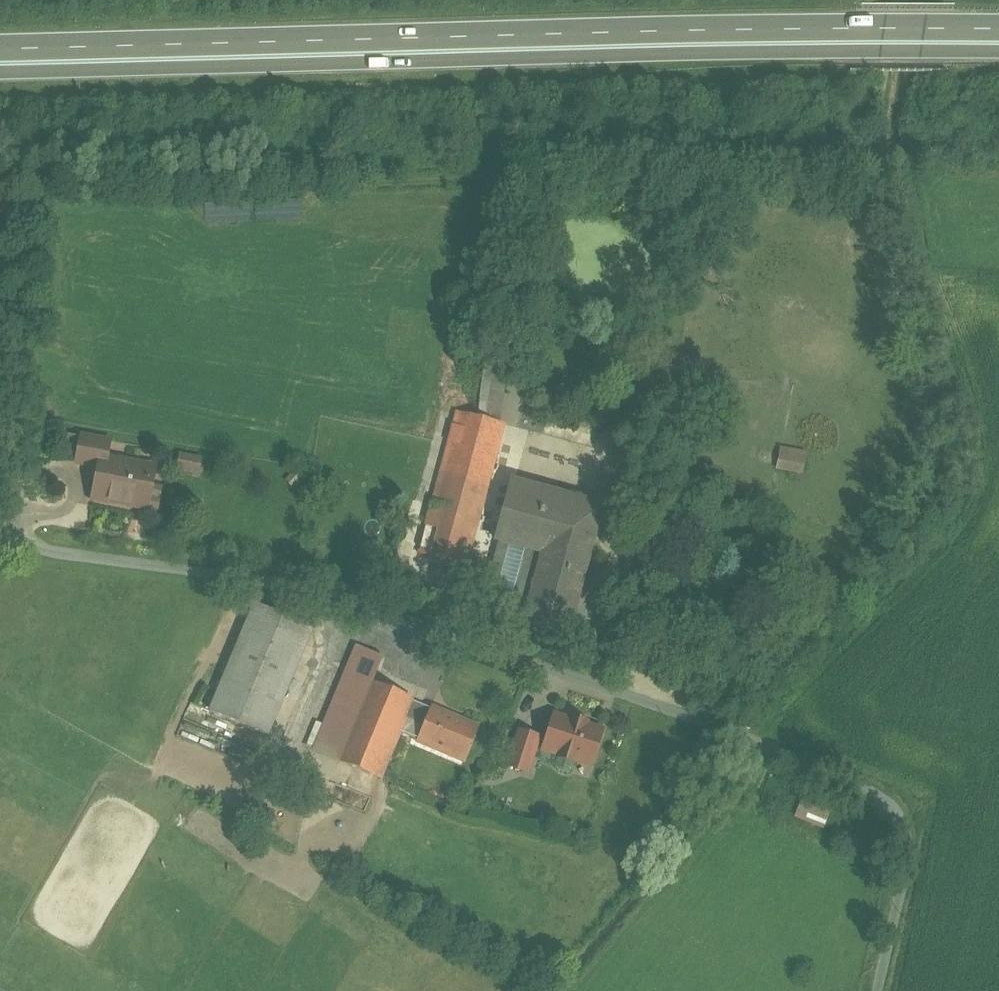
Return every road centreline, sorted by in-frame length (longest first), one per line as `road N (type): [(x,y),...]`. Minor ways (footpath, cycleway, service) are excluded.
road 1 (residential): [(0,298),(24,306),(18,521),(23,535),(46,549),(453,638),(750,739),(945,788),(894,990)]
road 2 (trunk): [(0,56),(998,36)]

